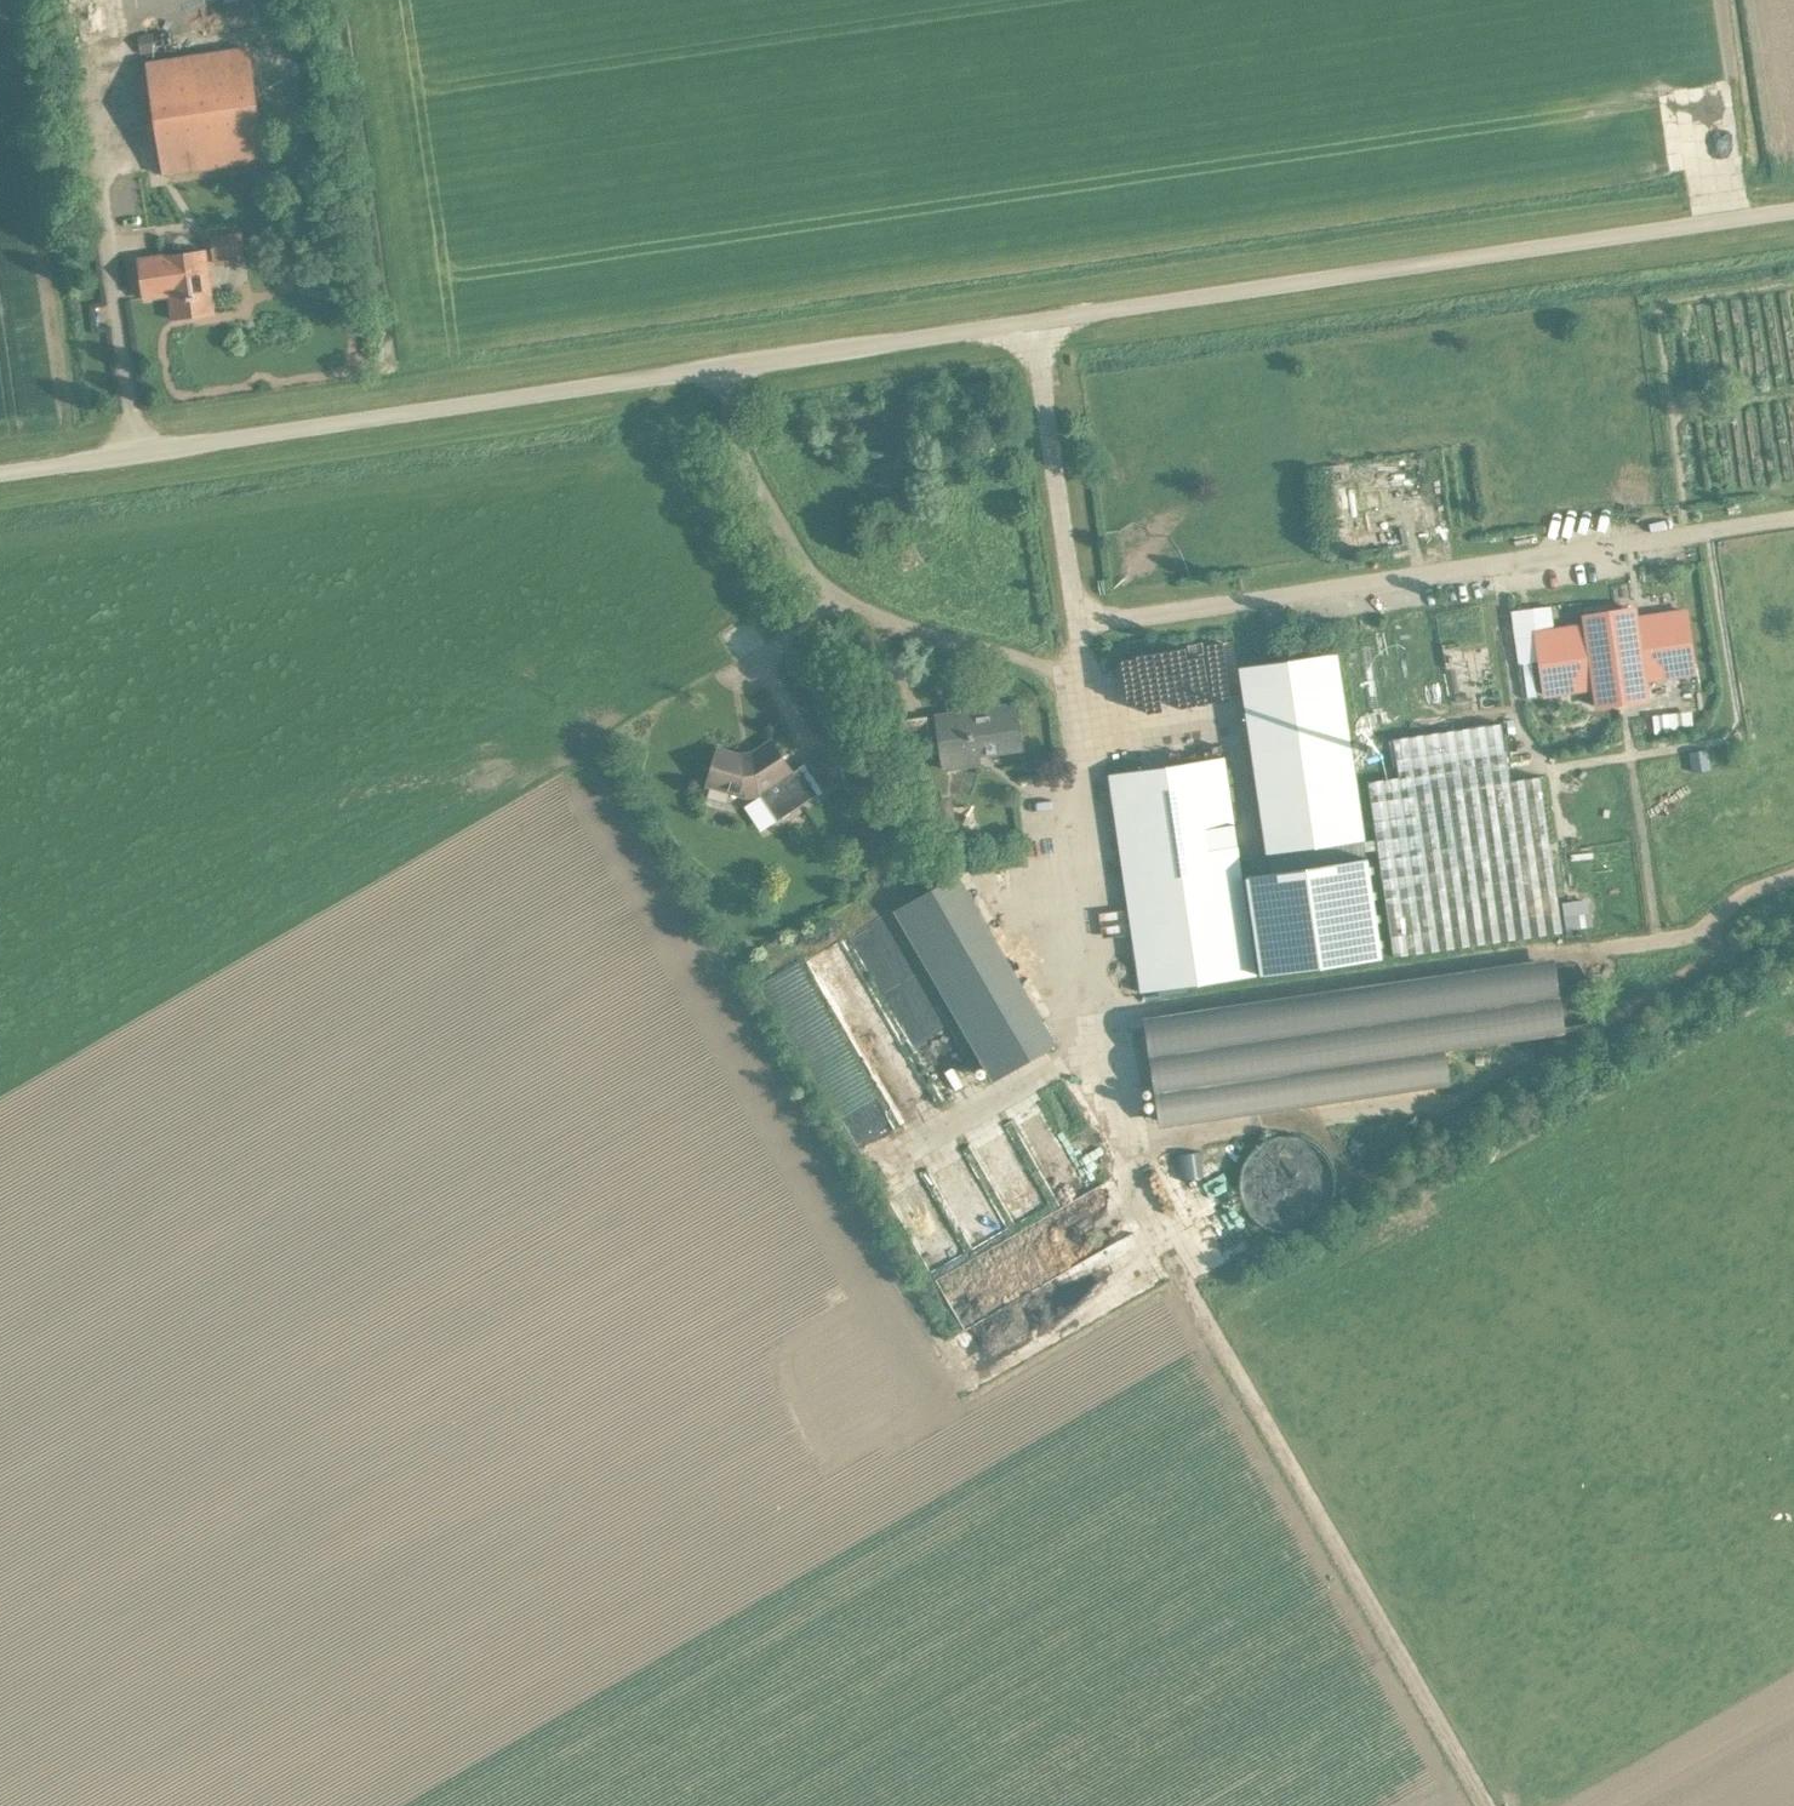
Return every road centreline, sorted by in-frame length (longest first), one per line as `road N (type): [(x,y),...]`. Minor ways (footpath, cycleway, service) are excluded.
road 1 (unclassified): [(0,468),(1793,206)]

